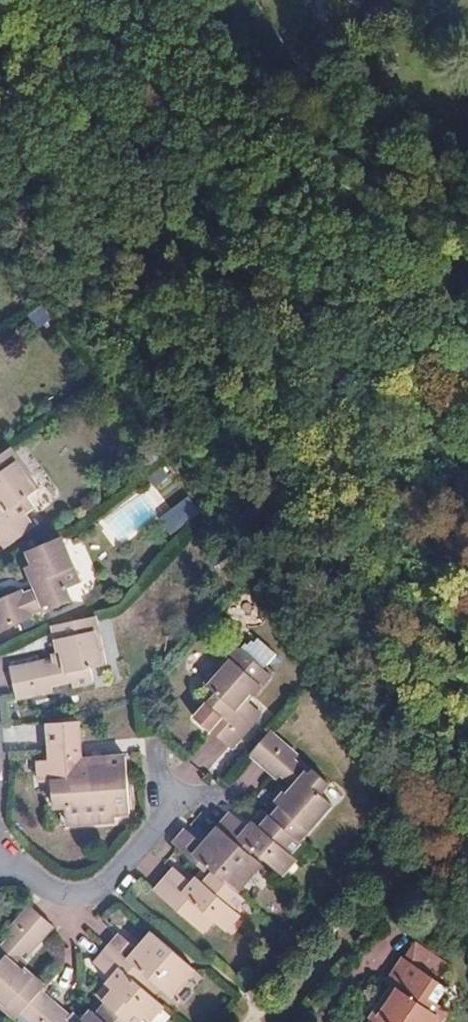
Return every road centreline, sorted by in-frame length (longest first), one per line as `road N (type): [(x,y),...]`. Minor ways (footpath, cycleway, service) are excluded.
road 1 (residential): [(0,851),(87,928),(192,803)]

